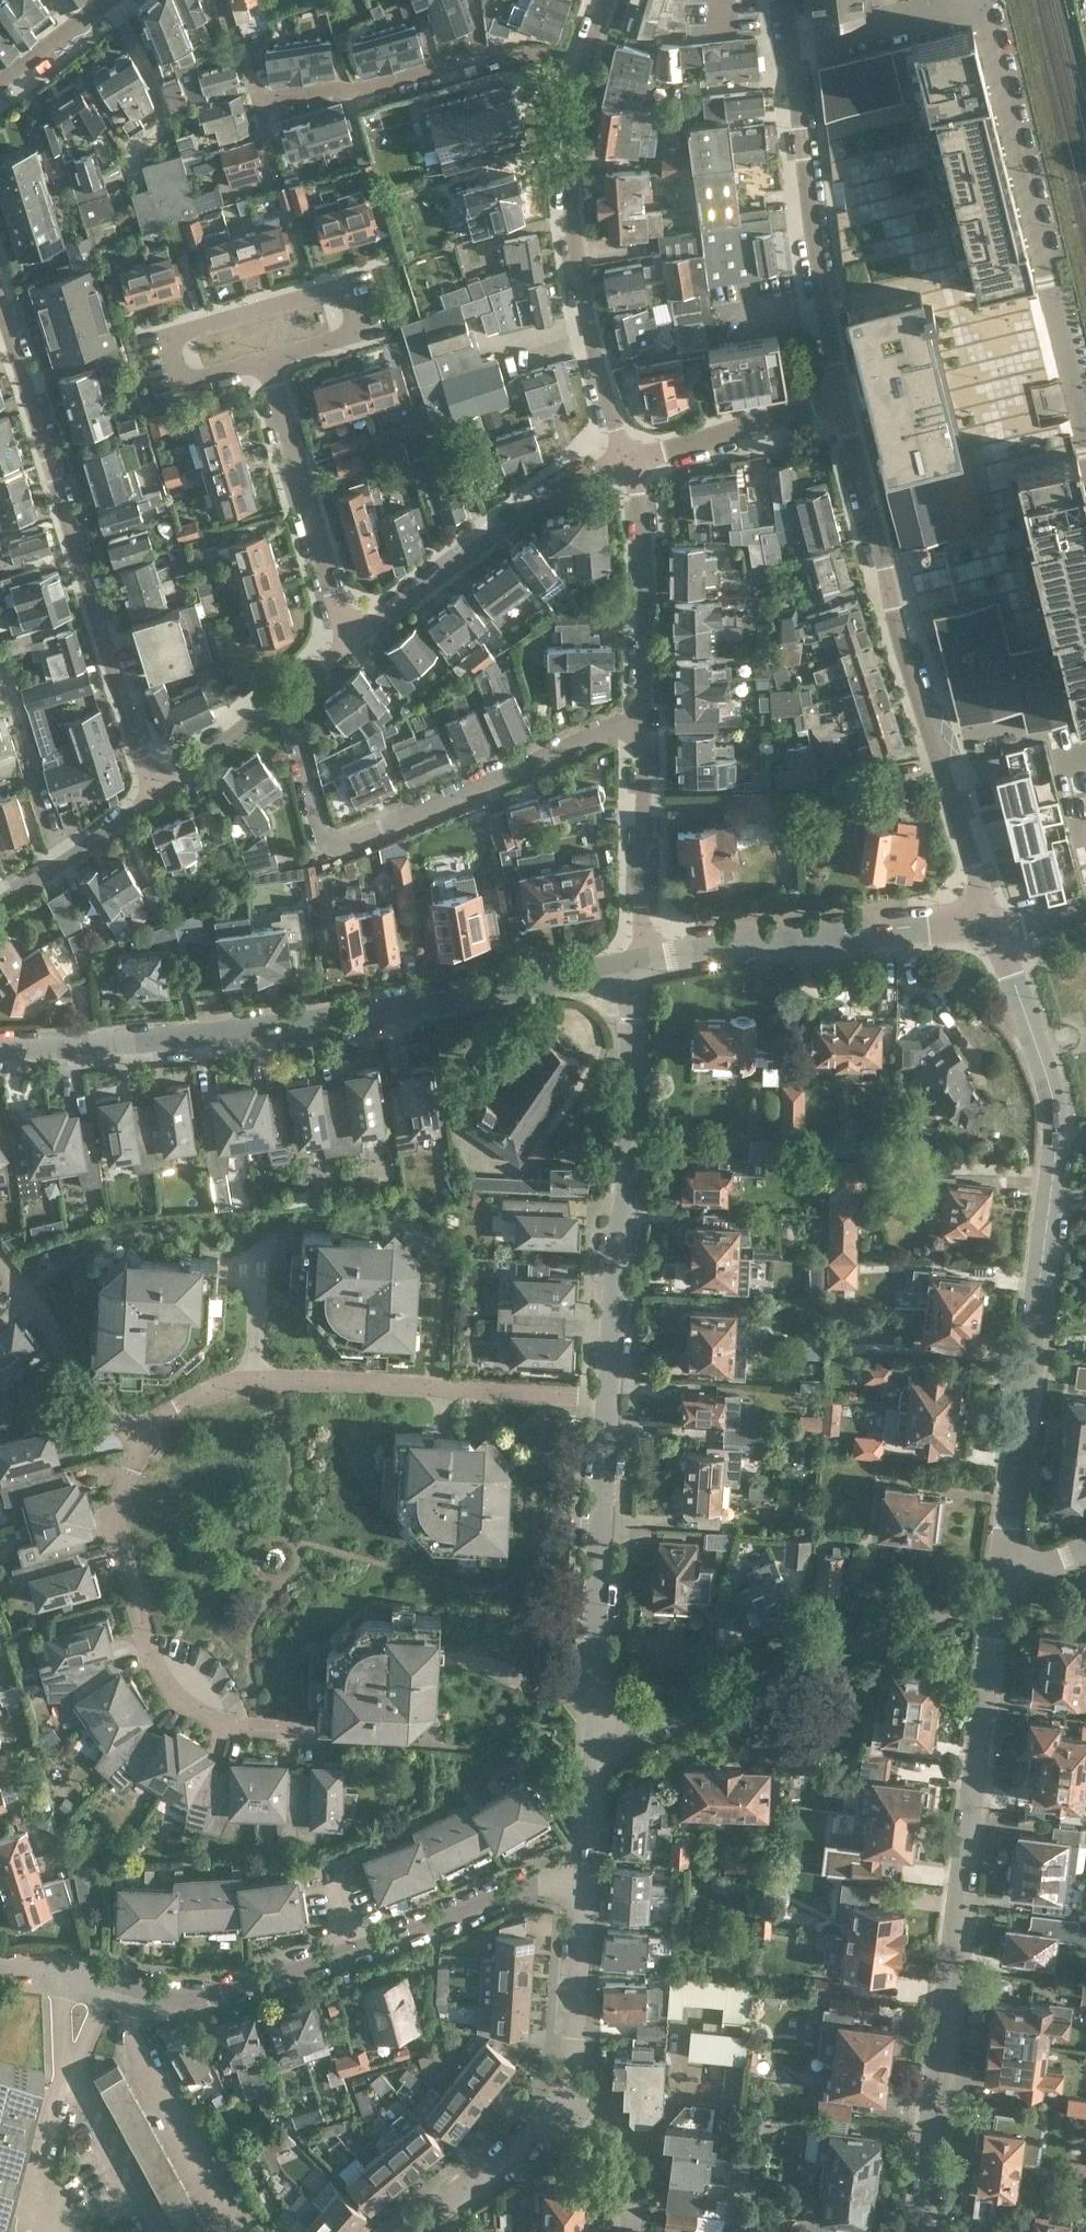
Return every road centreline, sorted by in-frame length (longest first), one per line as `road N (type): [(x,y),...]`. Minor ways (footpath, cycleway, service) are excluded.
road 1 (tertiary): [(993,927),(1054,1107),(1054,1177),(1002,1578)]
road 2 (tertiary): [(919,2231),(1002,1578)]
road 3 (tertiary): [(635,961),(269,1030),(0,1048)]
road 4 (residential): [(0,1964),(53,1960),(188,1996),(215,1994),(538,1885),(584,1884)]
road 5 (residential): [(993,927),(898,637),(838,400)]
road 6 (residential): [(154,792),(0,297)]
road 7 (residential): [(643,722),(616,725),(323,849),(280,698)]
road 8 (residential): [(140,1442),(168,1408),(211,1386),(268,1379),(607,1397)]
road 9 (residential): [(588,1755),(1002,1578)]
road 10 (residential): [(607,1397),(635,961)]
road 11 (residential): [(311,1728),(241,1724),(193,1709),(161,1674),(118,1539),(118,1501),(140,1442)]
road 12 (residential): [(589,57),(572,138),(572,208),(584,309),(628,458)]
road 13 (tertiary): [(635,961),(876,928),(993,927)]
road 14 (residential): [(588,1755),(607,1397)]
road 15 (residential): [(838,400),(788,45)]
road 16 (residential): [(256,99),(358,92),(495,52),(589,57)]
road 17 (residential): [(354,632),(571,479),(628,458)]
road 18 (residential): [(267,357),(353,332),(342,290),(168,340)]
road 19 (residential): [(354,632),(332,593),(267,357)]
road 20 (residential): [(628,458),(644,563),(643,722)]
road 21 (residential): [(988,0),(1048,249)]
road 22 (residential): [(643,722),(635,961)]
road 23 (residential): [(140,1442),(83,1392),(0,1257)]
road 24 (residential): [(628,458),(838,400)]
road 25 (residential): [(563,2096),(578,2037),(584,1884)]
road 26 (residential): [(421,2231),(521,2145),(563,2096)]
road 27 (residential): [(0,902),(154,792)]
road 28 (residential): [(788,45),(968,0)]
road 29 (residential): [(630,2231),(631,2193),(619,2154),(563,2096)]
road 30 (residential): [(154,792),(280,698)]
road 31 (residential): [(1085,397),(1048,249)]
road 32 (residential): [(0,81),(110,0)]
road 33 (residential): [(168,340),(178,382),(267,357)]
road 34 (residential): [(584,1884),(588,1755)]

